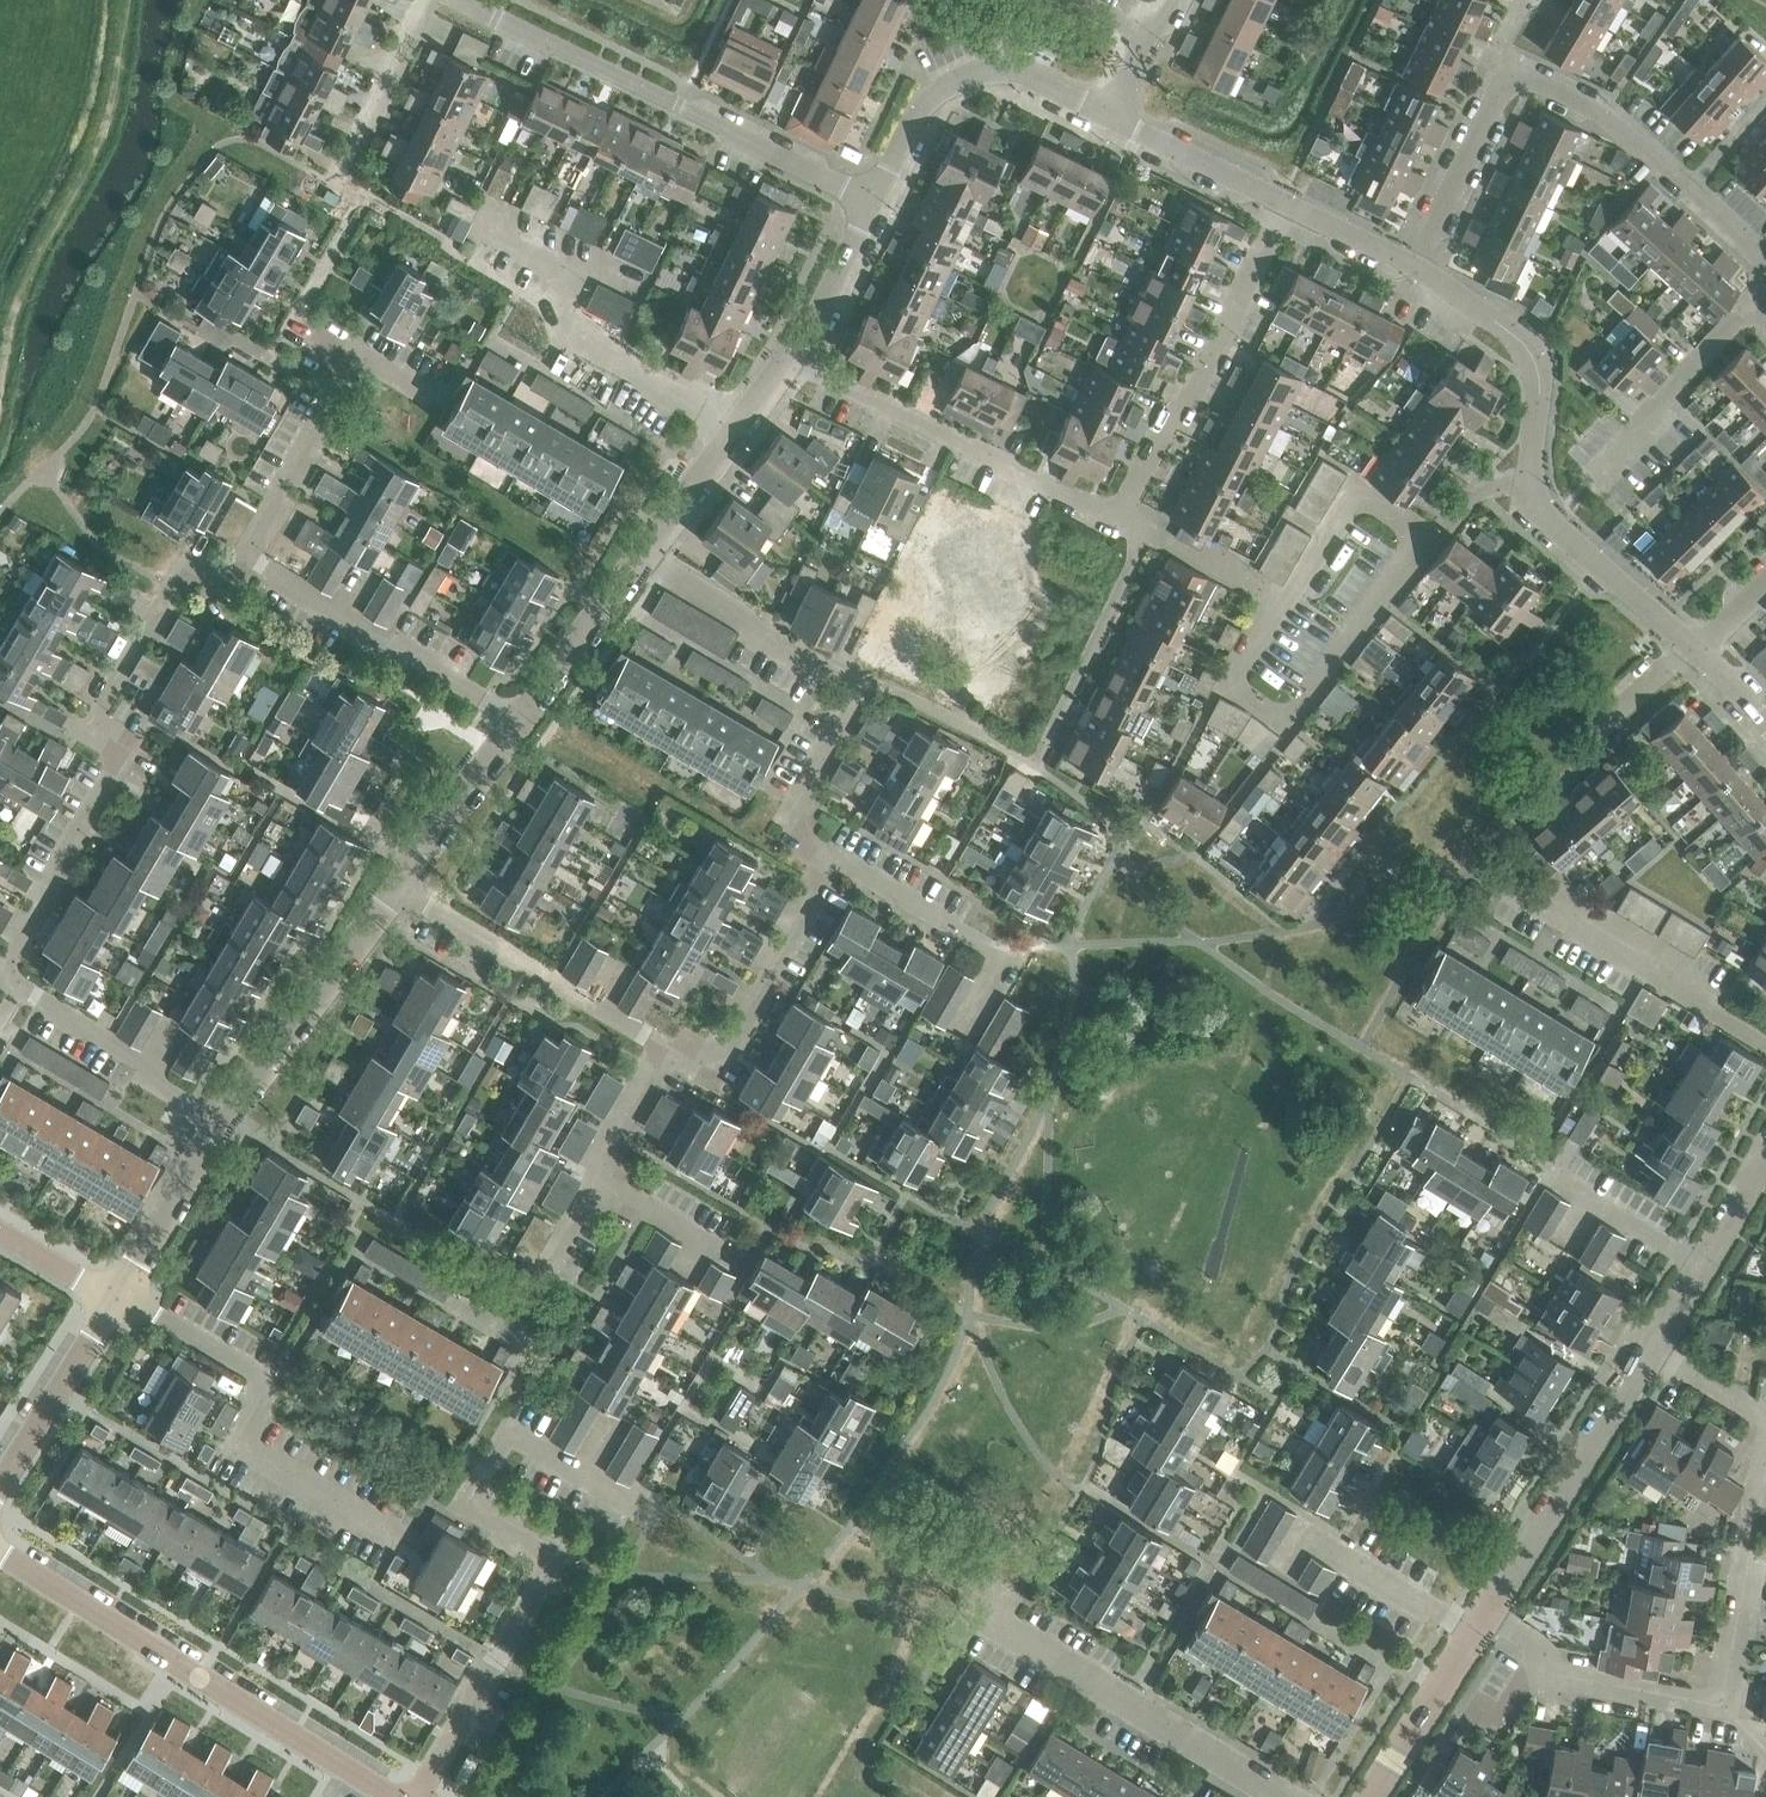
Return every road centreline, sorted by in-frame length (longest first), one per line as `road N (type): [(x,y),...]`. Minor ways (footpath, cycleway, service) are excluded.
road 1 (residential): [(412,1796),(541,1582),(548,1556),(532,1536),(472,1502),(506,1437),(516,1433),(640,1508)]
road 2 (residential): [(20,987),(0,974),(125,749),(90,728),(180,571),(218,568),(243,553)]
road 3 (residential): [(1765,272),(1619,126),(1529,77),(1501,90),(1416,265)]
road 4 (residential): [(1429,534),(1356,492),(1236,668),(1238,688),(1276,716),(1292,713),(1378,598)]
road 5 (residential): [(639,559),(859,691),(786,817),(813,832),(805,844),(838,863)]
road 6 (residential): [(391,1796),(0,1553)]
road 7 (residential): [(870,198),(462,0)]
road 8 (residential): [(388,1532),(236,1442),(262,1393),(257,1373),(117,1298)]
road 9 (track): [(125,0),(104,136),(20,296),(0,377)]
road 10 (residential): [(1120,517),(787,358)]
road 11 (residential): [(1120,517),(1167,421),(1183,412),(1285,203)]
road 12 (unclassified): [(1283,1796),(981,1609)]
road 13 (residential): [(737,426),(571,333),(558,301),(571,273),(491,226)]
road 14 (residential): [(670,1055),(396,886)]
road 15 (residential): [(514,720),(243,553)]
road 16 (residential): [(870,198),(918,107),(963,76),(994,65),(1106,112)]
road 17 (residential): [(1765,1045),(1649,961),(1500,883)]
road 18 (residential): [(1486,1610),(1650,1347)]
road 19 (residential): [(220,1119),(396,886)]
road 20 (residential): [(1034,764),(1145,531),(1120,517)]
road 21 (residential): [(1534,486),(1538,370),(1523,343),(1416,265)]
road 22 (residential): [(670,1055),(689,1066),(715,1057),(838,863)]
road 23 (residential): [(963,1027),(998,967),(997,951),(838,863)]
road 24 (unclassified): [(1486,1610),(1592,1681),(1722,1705)]
road 25 (unclassified): [(1722,1705),(1763,1449)]
road 26 (residential): [(1765,302),(1739,319),(1592,479)]
road 27 (residential): [(220,1119),(154,1083),(148,1066),(20,987)]
road 28 (unclassified): [(1474,1631),(1314,1539),(1301,1538),(1286,1566)]
road 29 (residential): [(1695,645),(1553,518),(1534,486)]
road 30 (residential): [(1650,1347),(1765,1151)]
road 31 (residential): [(0,1483),(117,1298)]
road 32 (residential): [(117,1298),(220,1119)]
road 33 (residential): [(514,720),(639,559)]
road 34 (residential): [(396,886),(514,720)]
road 35 (residential): [(1285,203),(1106,112)]
road 36 (residential): [(1368,1796),(1474,1631)]
road 37 (residential): [(340,170),(430,0)]
road 38 (residential): [(787,358),(870,198)]
road 39 (unclassified): [(1763,1449),(1765,1416),(1650,1347)]
road 40 (residential): [(639,559),(737,426)]
road 41 (residential): [(686,1271),(699,1236),(603,1179)]
road 42 (residential): [(1416,265),(1285,203)]
road 43 (residential): [(603,1179),(604,1159),(670,1055)]
road 44 (residential): [(243,553),(316,433)]
road 45 (residential): [(117,1298),(0,1232)]
road 46 (residential): [(1429,534),(1485,489),(1534,486)]

